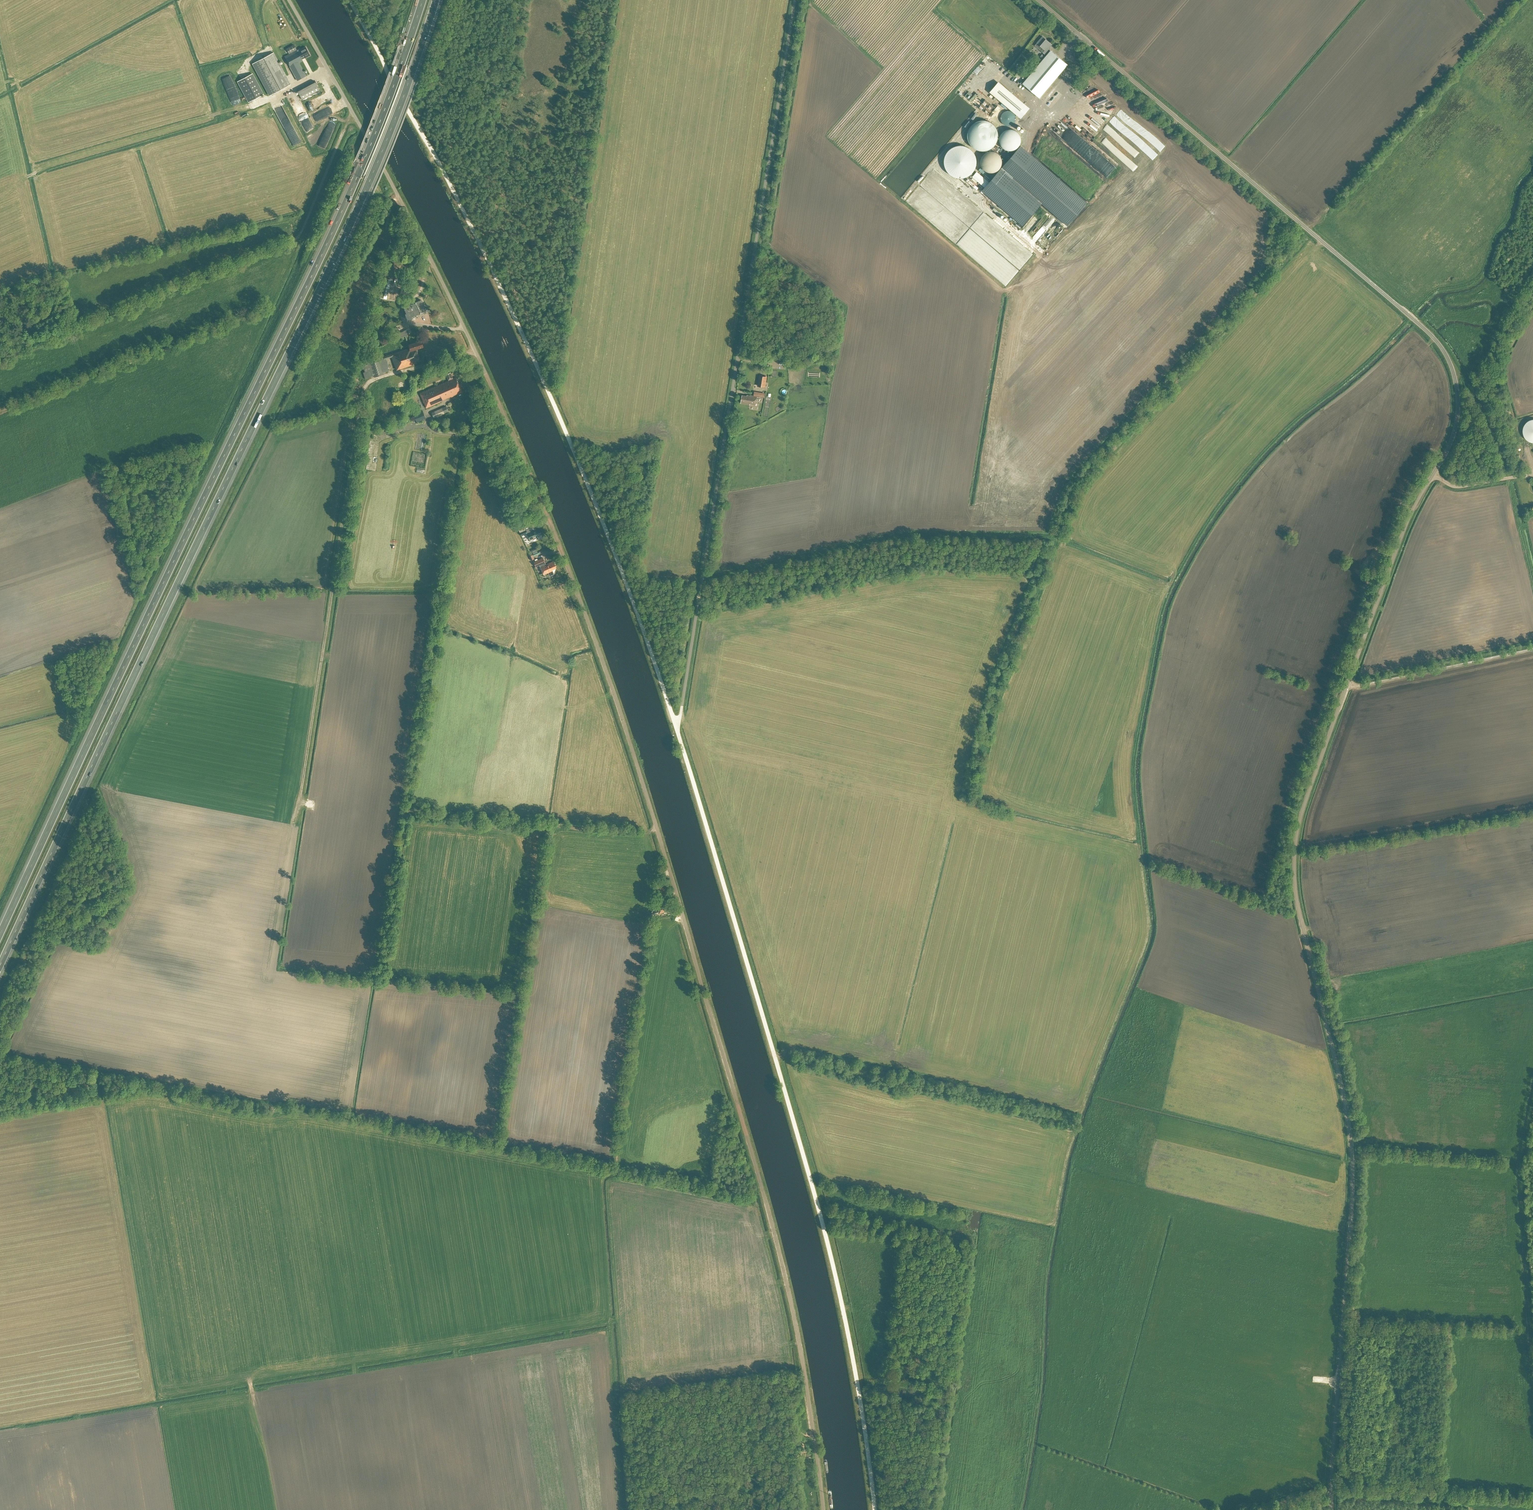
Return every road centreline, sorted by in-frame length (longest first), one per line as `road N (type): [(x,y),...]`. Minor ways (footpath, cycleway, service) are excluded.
road 1 (unclassified): [(1331,1509),(1352,1156),(1297,899),(1297,837),(1406,524),(1456,426),(1457,387),(1446,355),(1423,328),(1039,0)]
road 2 (unclassified): [(823,1509),(777,1245),(601,656),(433,263),(289,0)]
road 3 (motorway): [(0,966),(335,258),(436,0)]
road 4 (motorway): [(423,0),(326,247),(0,934)]
road 5 (unclassified): [(674,720),(795,0)]
road 6 (track): [(0,358),(296,239),(355,118)]
road 7 (track): [(1532,1309),(1521,1174),(1532,1101)]

